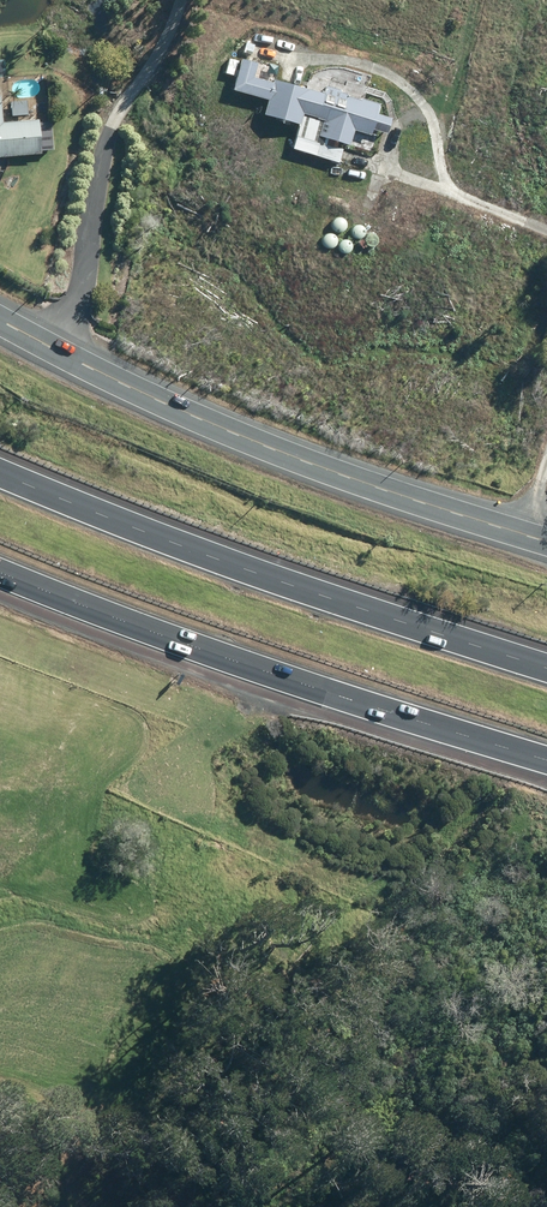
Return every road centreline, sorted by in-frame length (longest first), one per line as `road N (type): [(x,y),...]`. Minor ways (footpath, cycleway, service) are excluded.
road 1 (secondary): [(546,541),(237,435),(0,321)]
road 2 (motorway): [(0,468),(118,519),(546,663)]
road 3 (motorway): [(546,753),(113,620),(0,573)]

